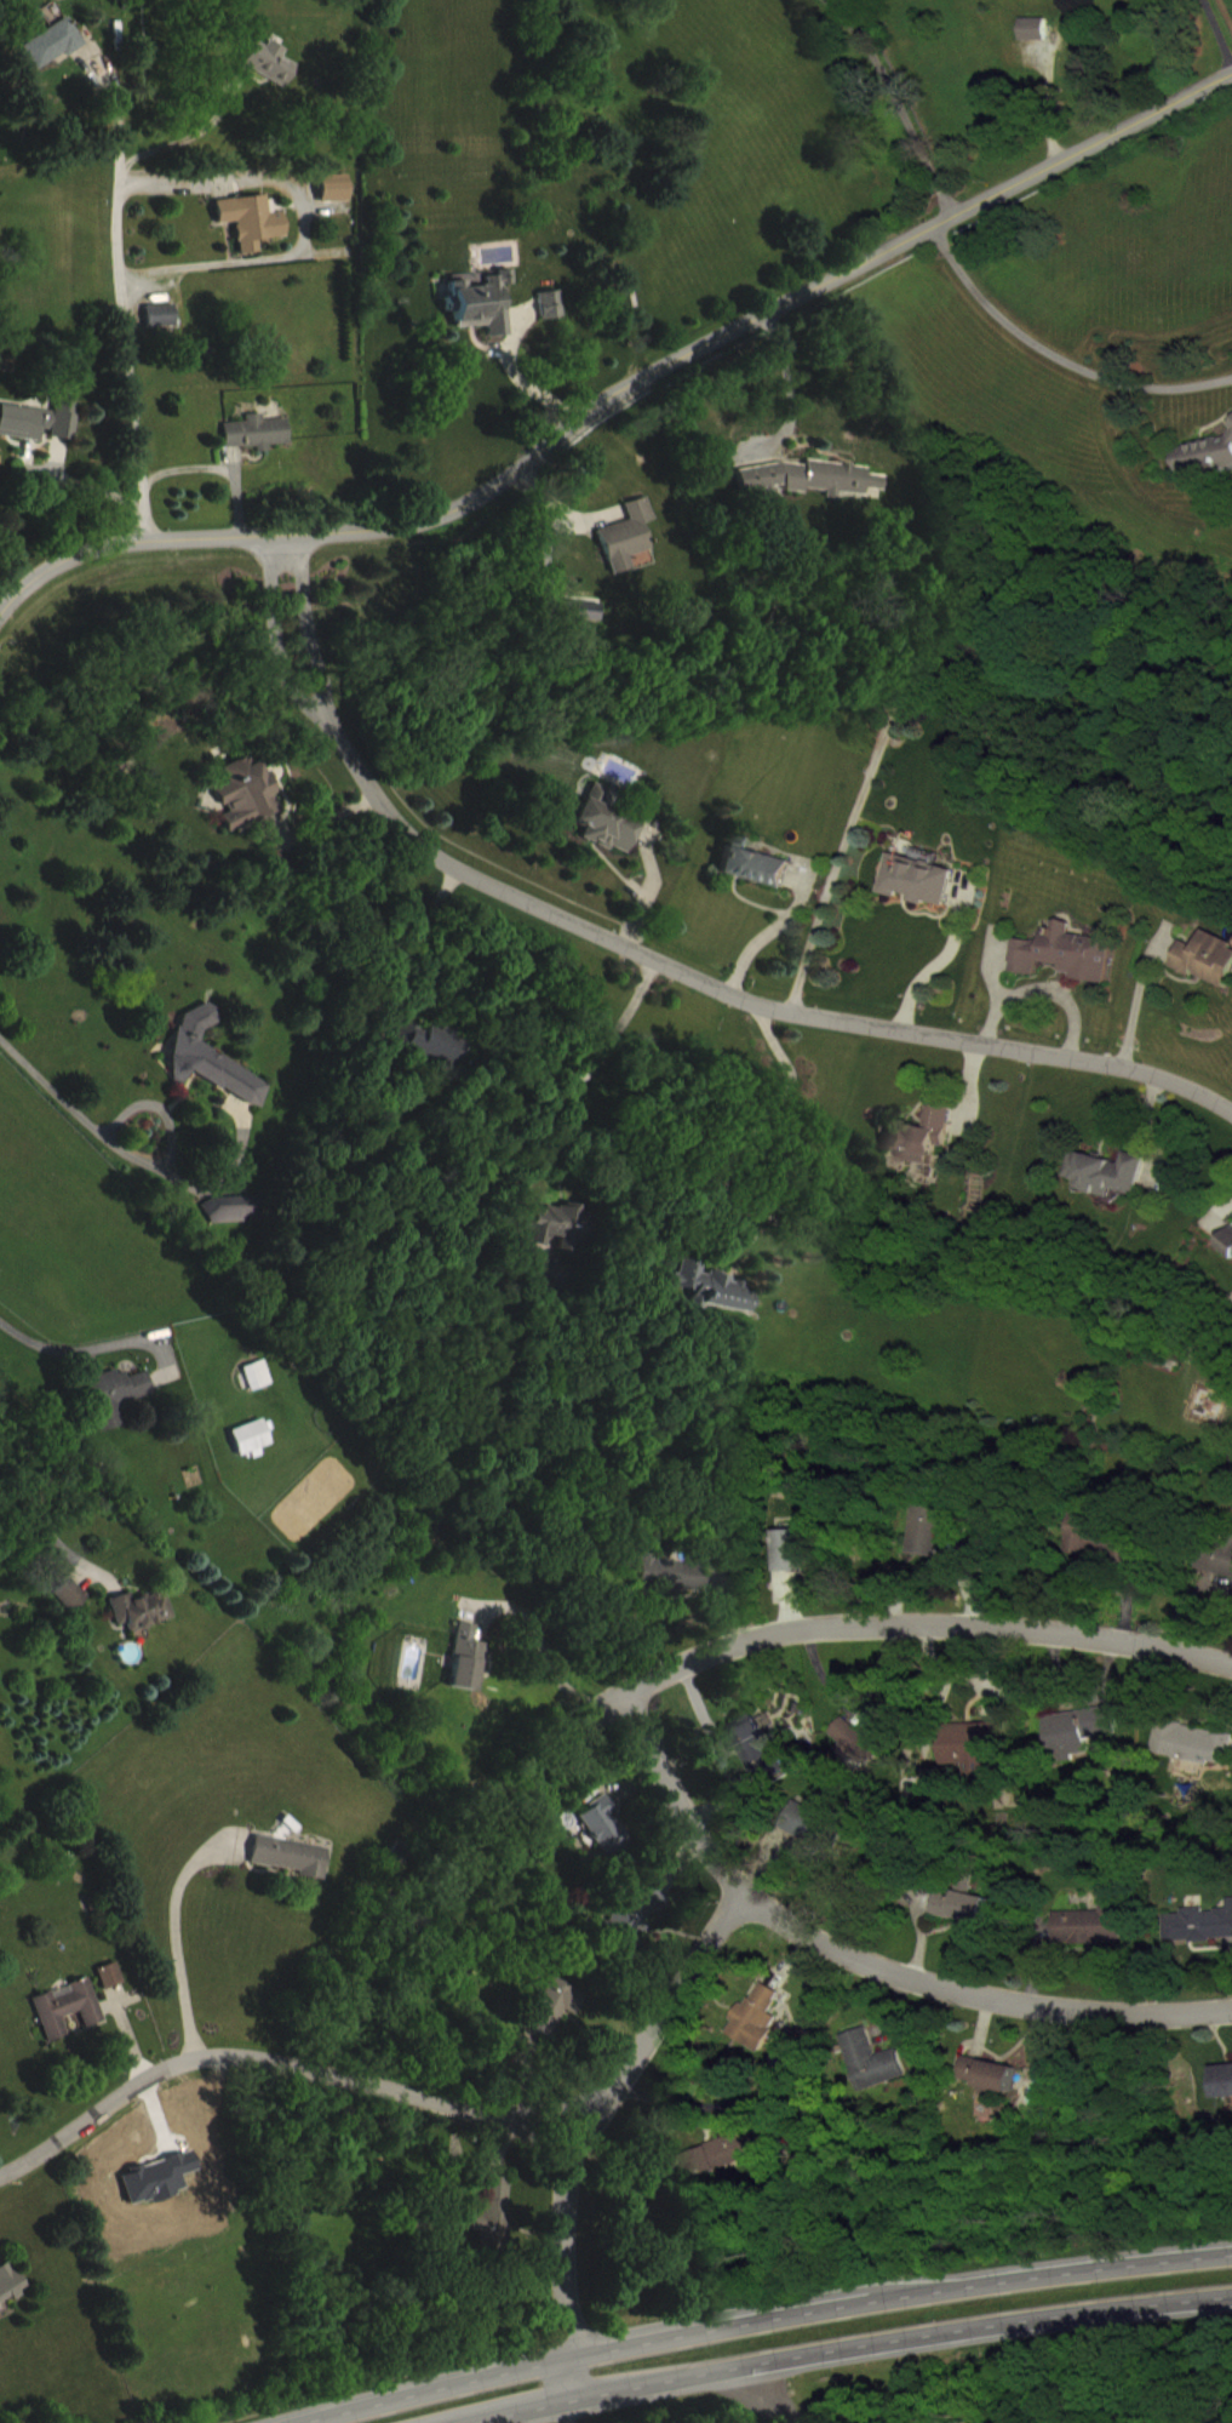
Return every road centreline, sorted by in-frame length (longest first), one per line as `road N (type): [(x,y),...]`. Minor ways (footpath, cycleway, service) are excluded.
road 1 (tertiary): [(1231,71),(608,394),(472,501),(386,526),(99,545),(38,573),(0,611)]
road 2 (residential): [(279,533),(287,618),(366,783),(451,868),(768,1005),(1142,1070),(1231,1111)]
road 3 (trunk): [(1231,2255),(924,2291),(572,2350),(293,2422)]
road 4 (trunk): [(435,2422),(575,2390),(969,2322),(1231,2287)]
road 5 (residential): [(1231,2005),(1122,2008),(913,1985),(807,1938),(695,1841),(619,1702)]
road 6 (residential): [(0,2182),(36,2165),(173,2061),(228,2050),(583,2141)]
road 7 (residential): [(619,1702),(778,1629),(896,1621),(996,1622),(1231,1659)]
road 8 (residential): [(755,1892),(666,1998),(572,2158),(560,2246),(575,2390)]

